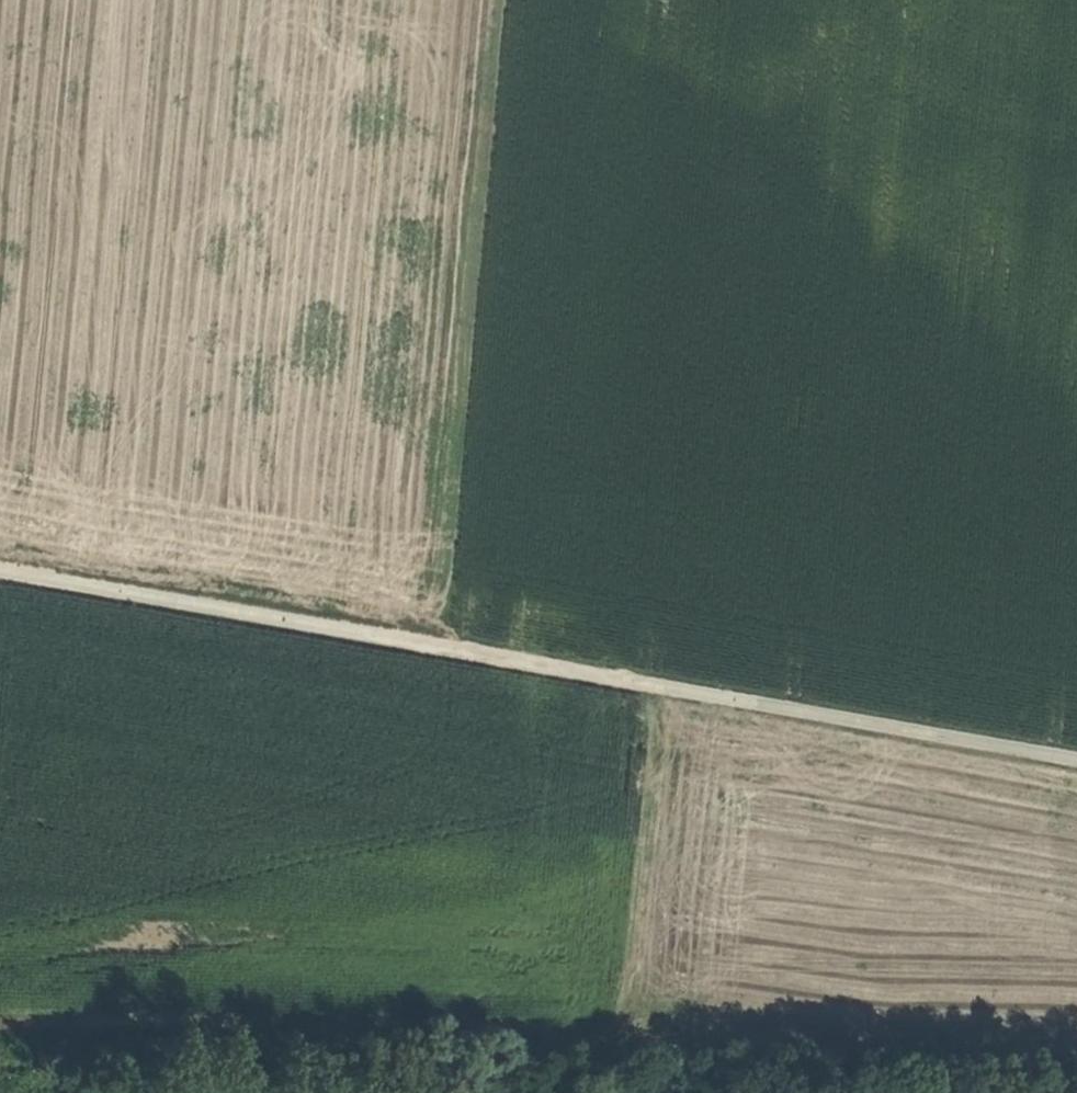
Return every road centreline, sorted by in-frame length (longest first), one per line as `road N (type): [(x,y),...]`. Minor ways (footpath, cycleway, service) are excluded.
road 1 (track): [(1076,760),(0,569)]

